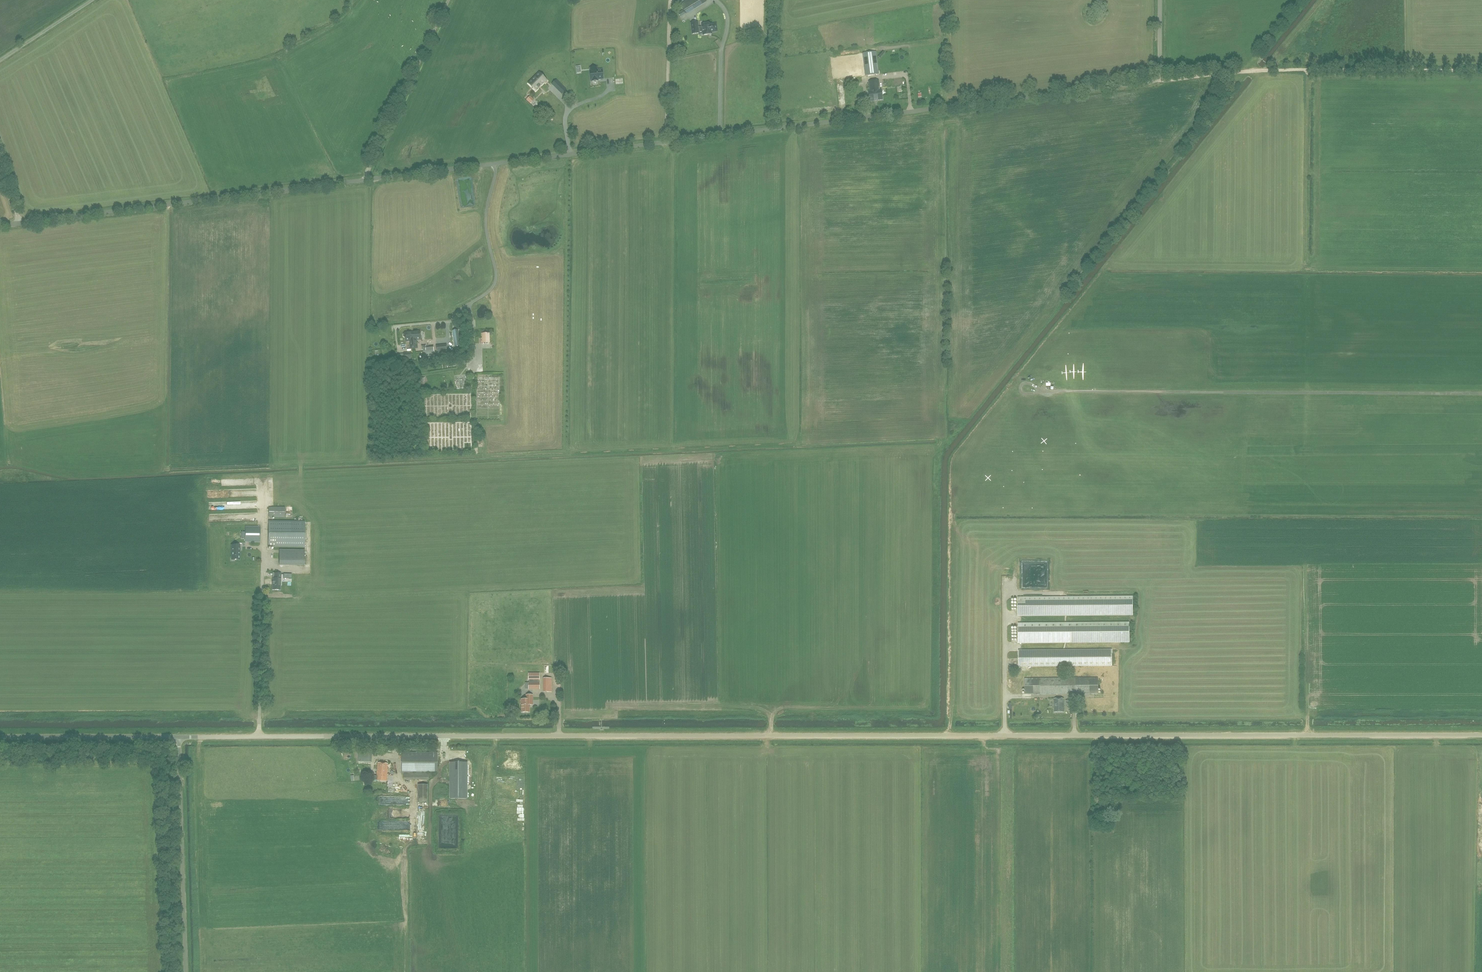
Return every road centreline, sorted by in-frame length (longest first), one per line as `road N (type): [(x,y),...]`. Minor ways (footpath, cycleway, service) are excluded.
road 1 (unclassified): [(1481,735),(260,739)]
road 2 (unclassified): [(496,164),(1159,77),(1160,0)]
road 3 (unclassified): [(0,226),(496,164)]
road 4 (track): [(1481,70),(1159,77)]
road 5 (unclassified): [(186,971),(178,737)]
road 6 (unclassified): [(178,737),(0,736)]
road 7 (unclassified): [(472,302),(496,279),(486,219),(496,164)]
road 8 (unclassified): [(260,739),(264,594)]

